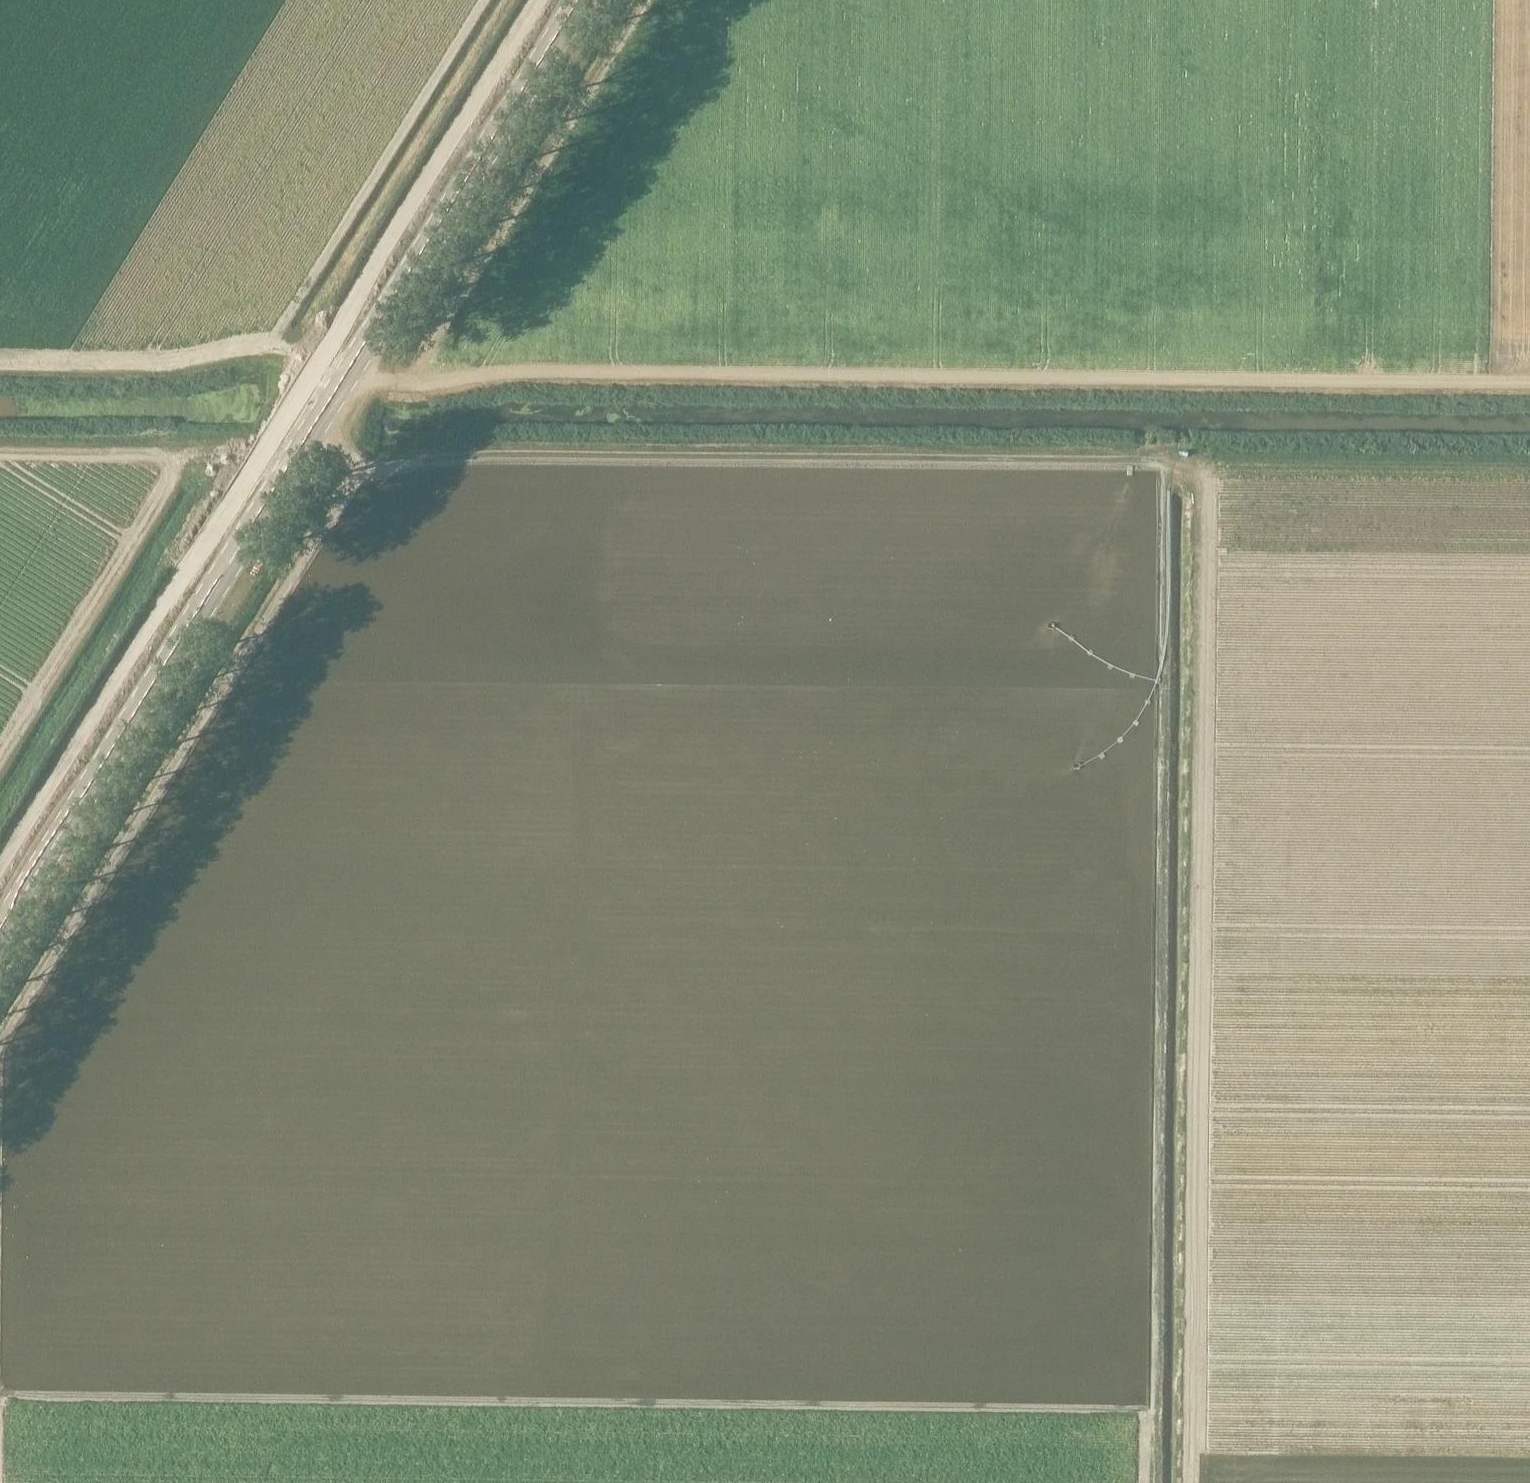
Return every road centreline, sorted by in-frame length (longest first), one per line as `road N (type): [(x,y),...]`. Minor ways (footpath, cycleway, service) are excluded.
road 1 (track): [(1529,386),(536,371),(409,383),(351,368)]
road 2 (secondary): [(0,930),(579,0)]
road 3 (track): [(359,471),(486,456),(1180,461)]
road 4 (track): [(310,434),(355,461),(356,482),(0,1042)]
road 5 (track): [(190,455),(0,763)]
road 6 (track): [(342,382),(297,354),(270,349),(168,365),(0,365)]
road 7 (track): [(279,484),(226,455),(0,453)]

